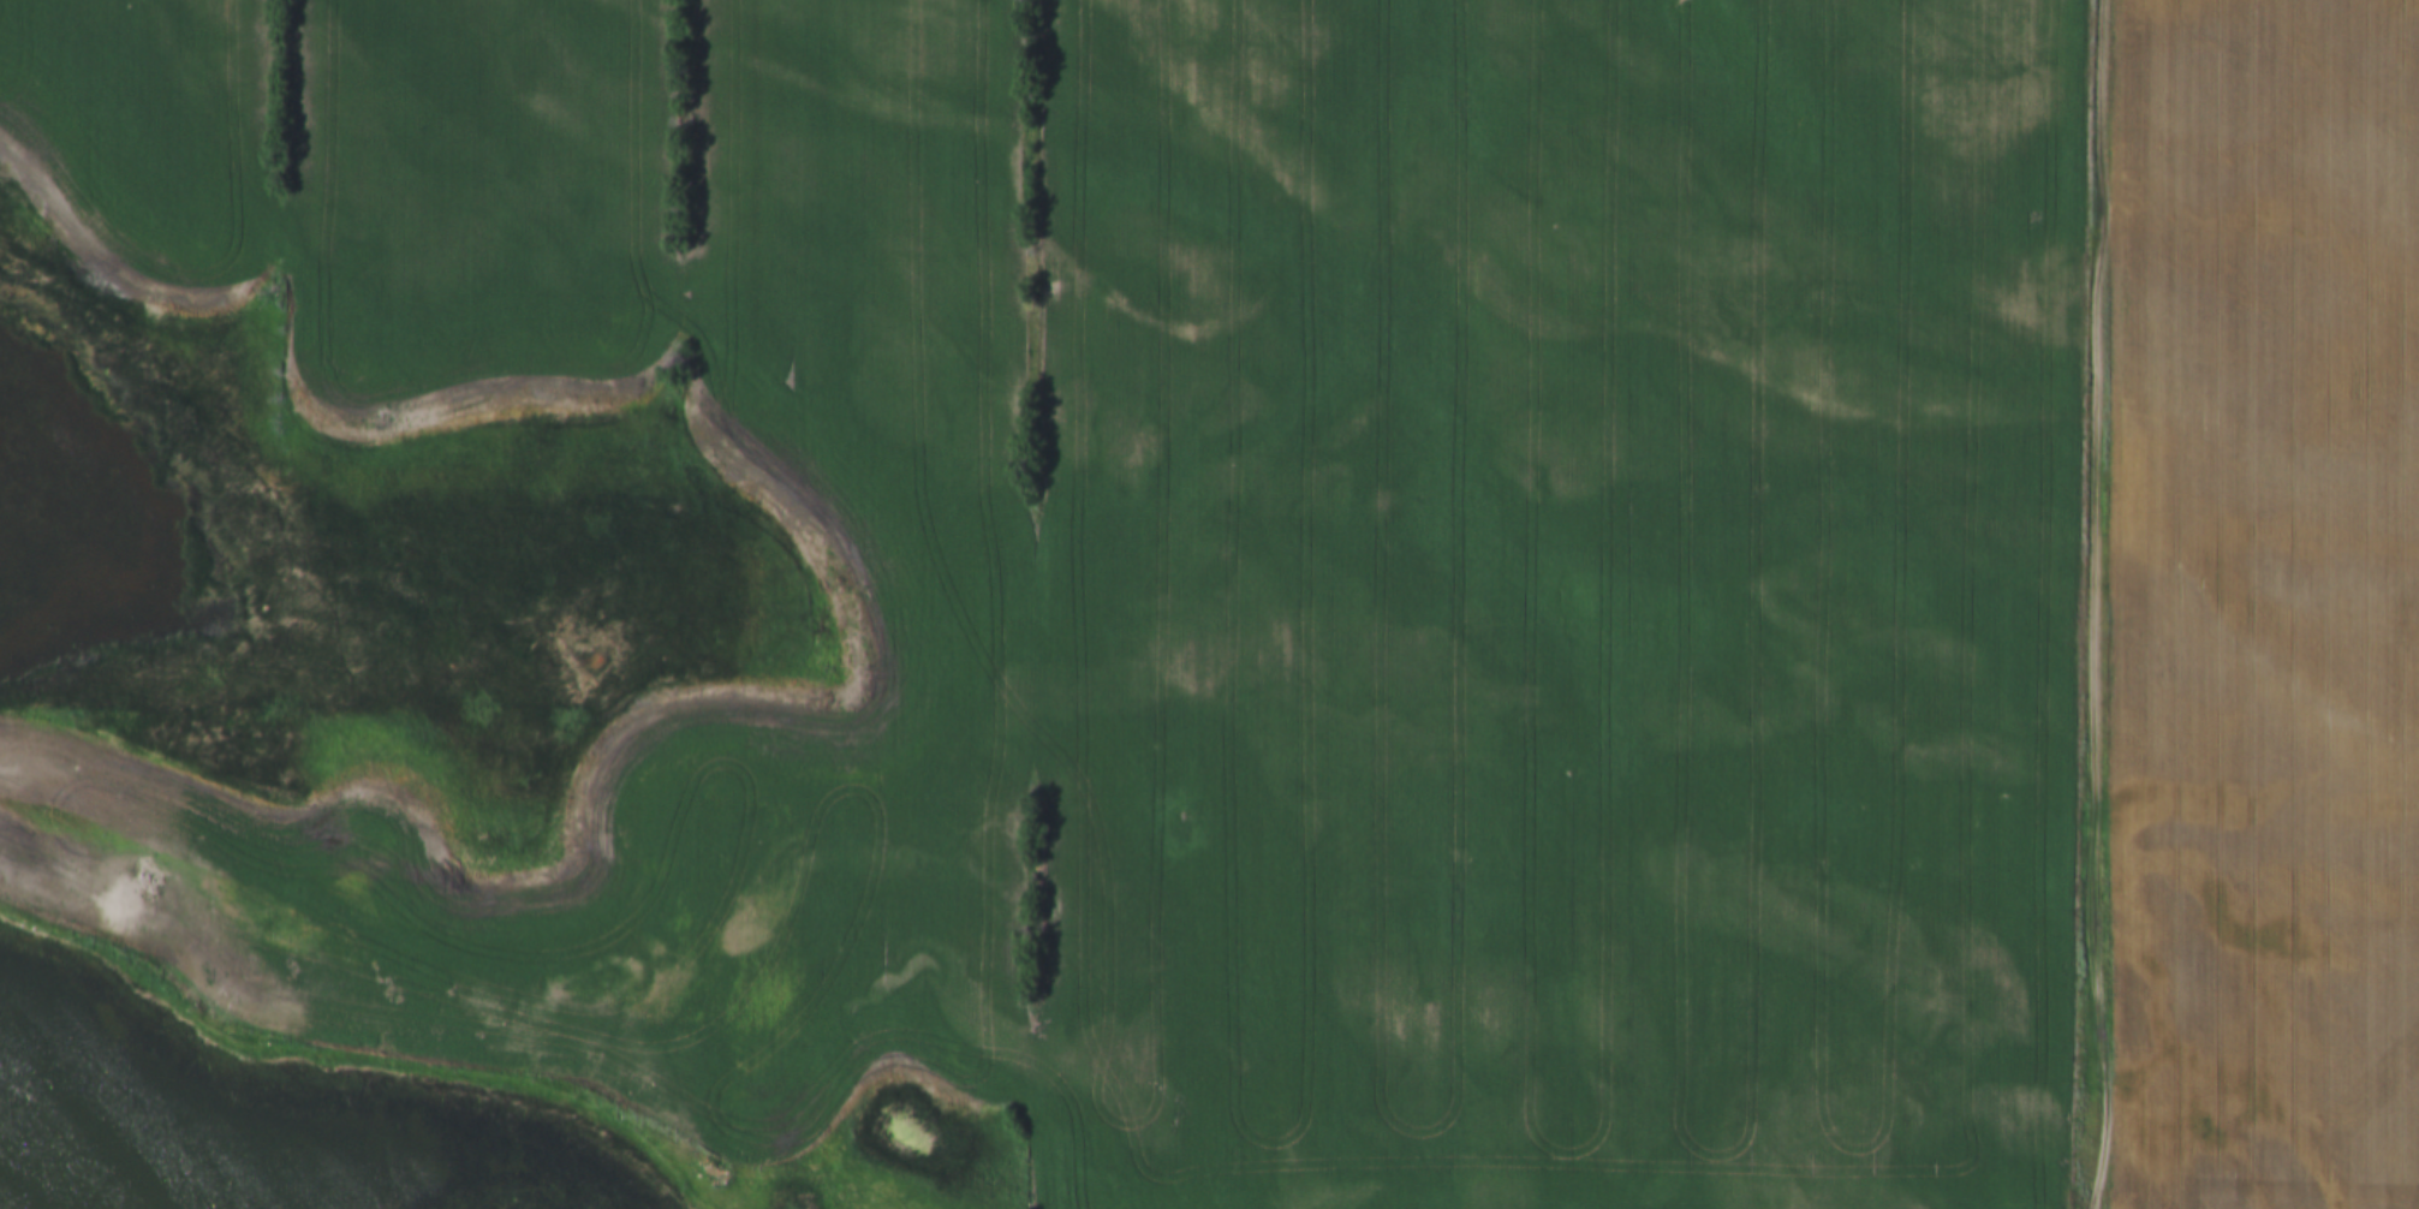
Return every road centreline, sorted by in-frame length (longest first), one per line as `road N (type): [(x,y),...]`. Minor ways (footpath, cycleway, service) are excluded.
road 1 (track): [(2100,1208),(2104,946),(2091,689),(2102,0)]

